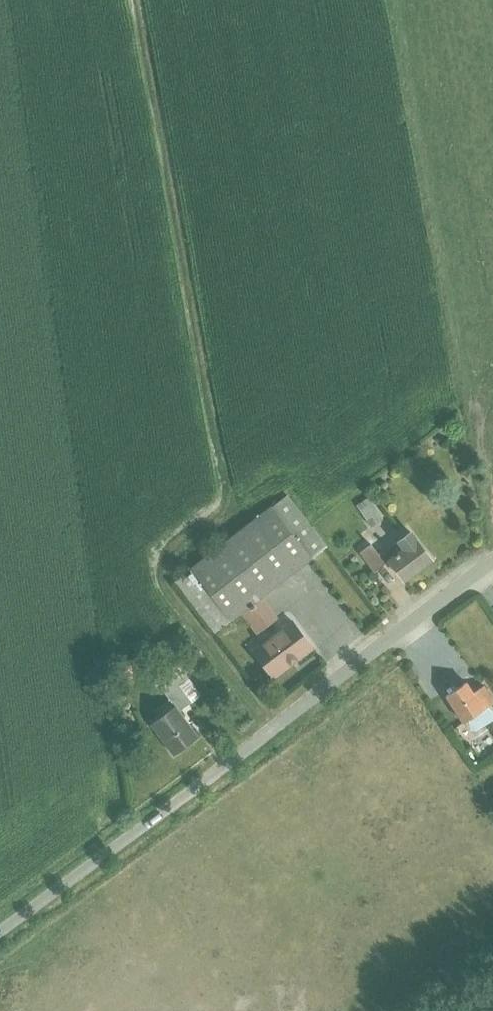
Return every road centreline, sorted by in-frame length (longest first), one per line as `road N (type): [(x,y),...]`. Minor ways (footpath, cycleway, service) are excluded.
road 1 (residential): [(0,932),(492,560)]

